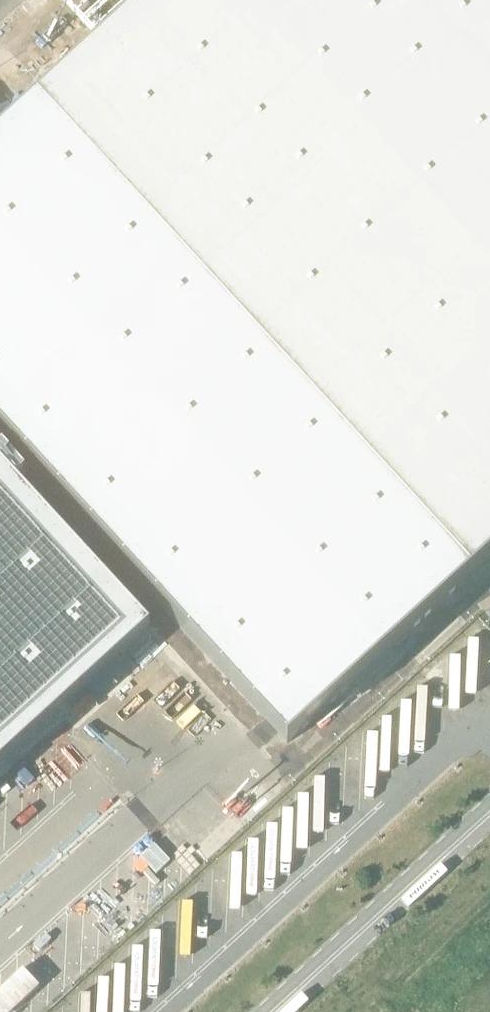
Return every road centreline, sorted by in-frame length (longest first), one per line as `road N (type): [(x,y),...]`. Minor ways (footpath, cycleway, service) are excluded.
road 1 (tertiary): [(489,811),(271,1011)]

